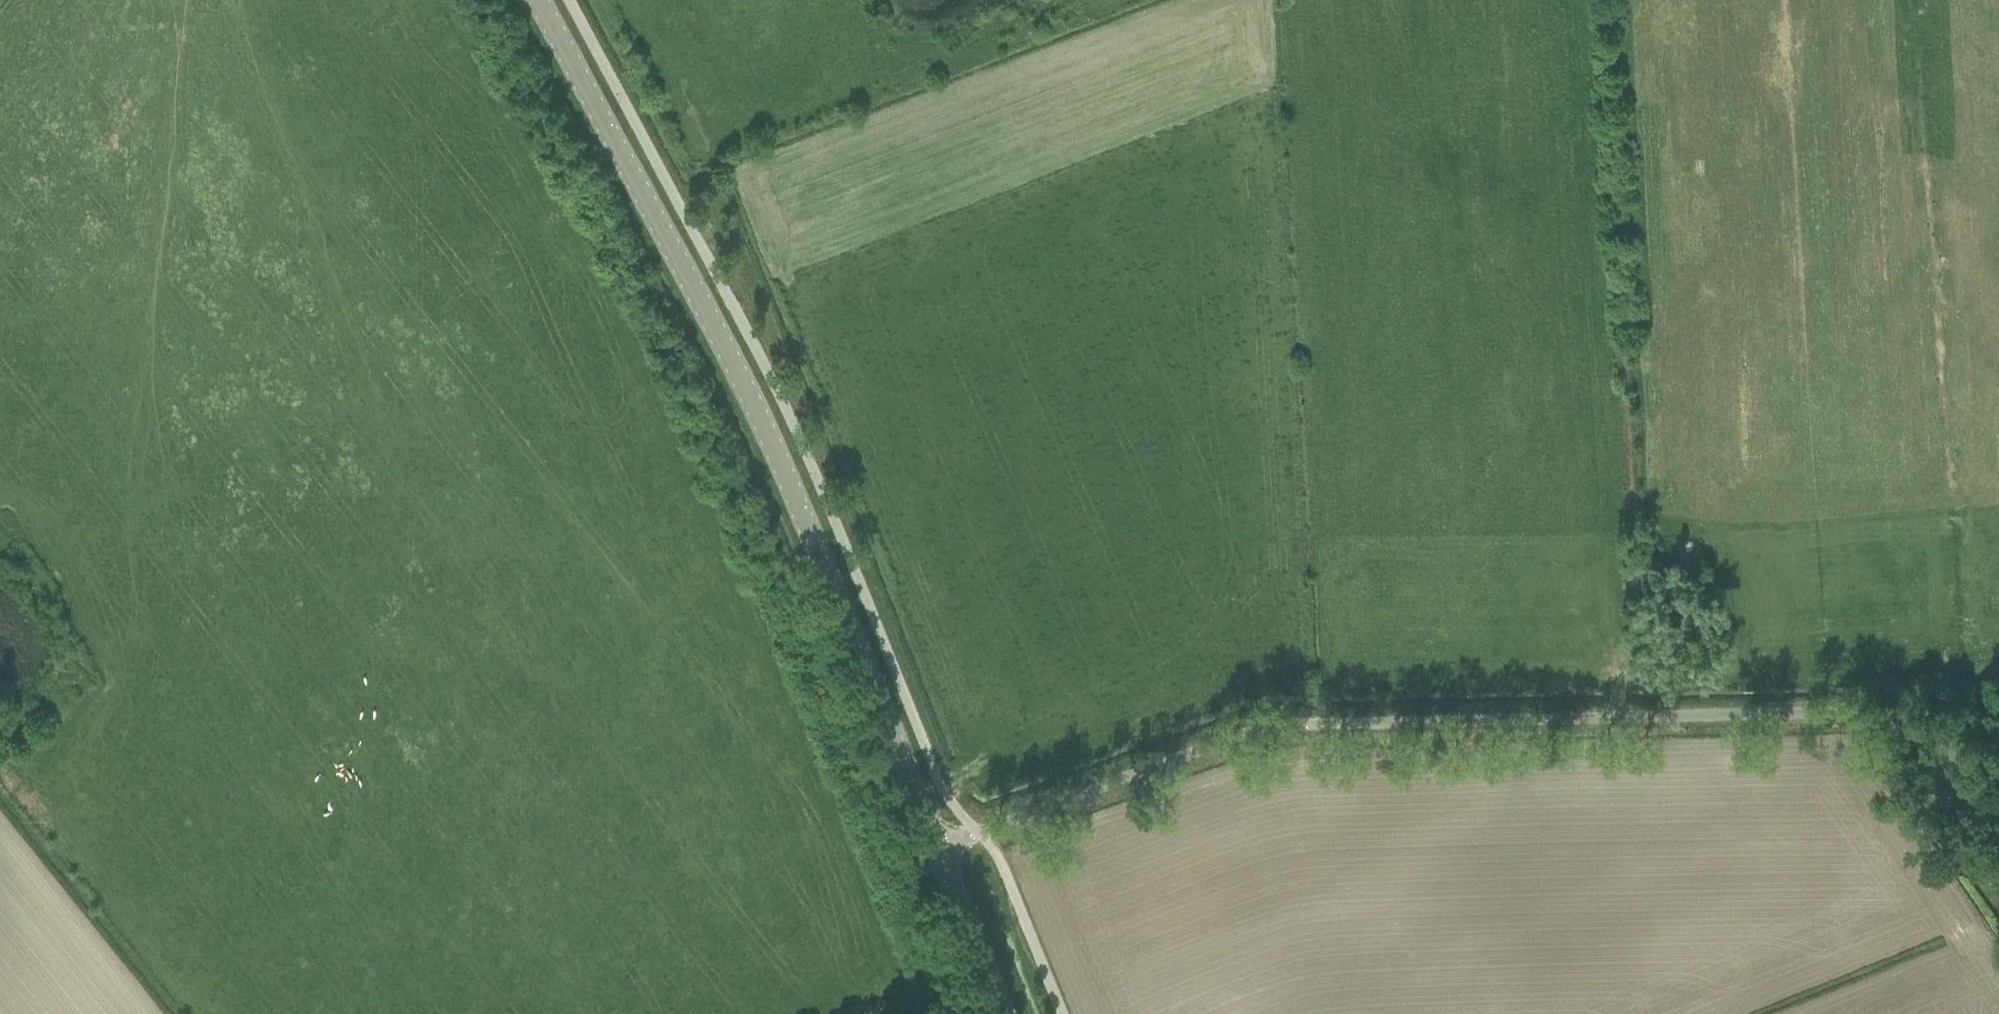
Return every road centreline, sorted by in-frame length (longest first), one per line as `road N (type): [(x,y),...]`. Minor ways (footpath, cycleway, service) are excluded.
road 1 (tertiary): [(936,853),(669,247),(537,0)]
road 2 (unclassified): [(936,853),(1249,736),(1310,727),(1847,715)]
road 3 (tertiary): [(1002,1013),(936,853)]

